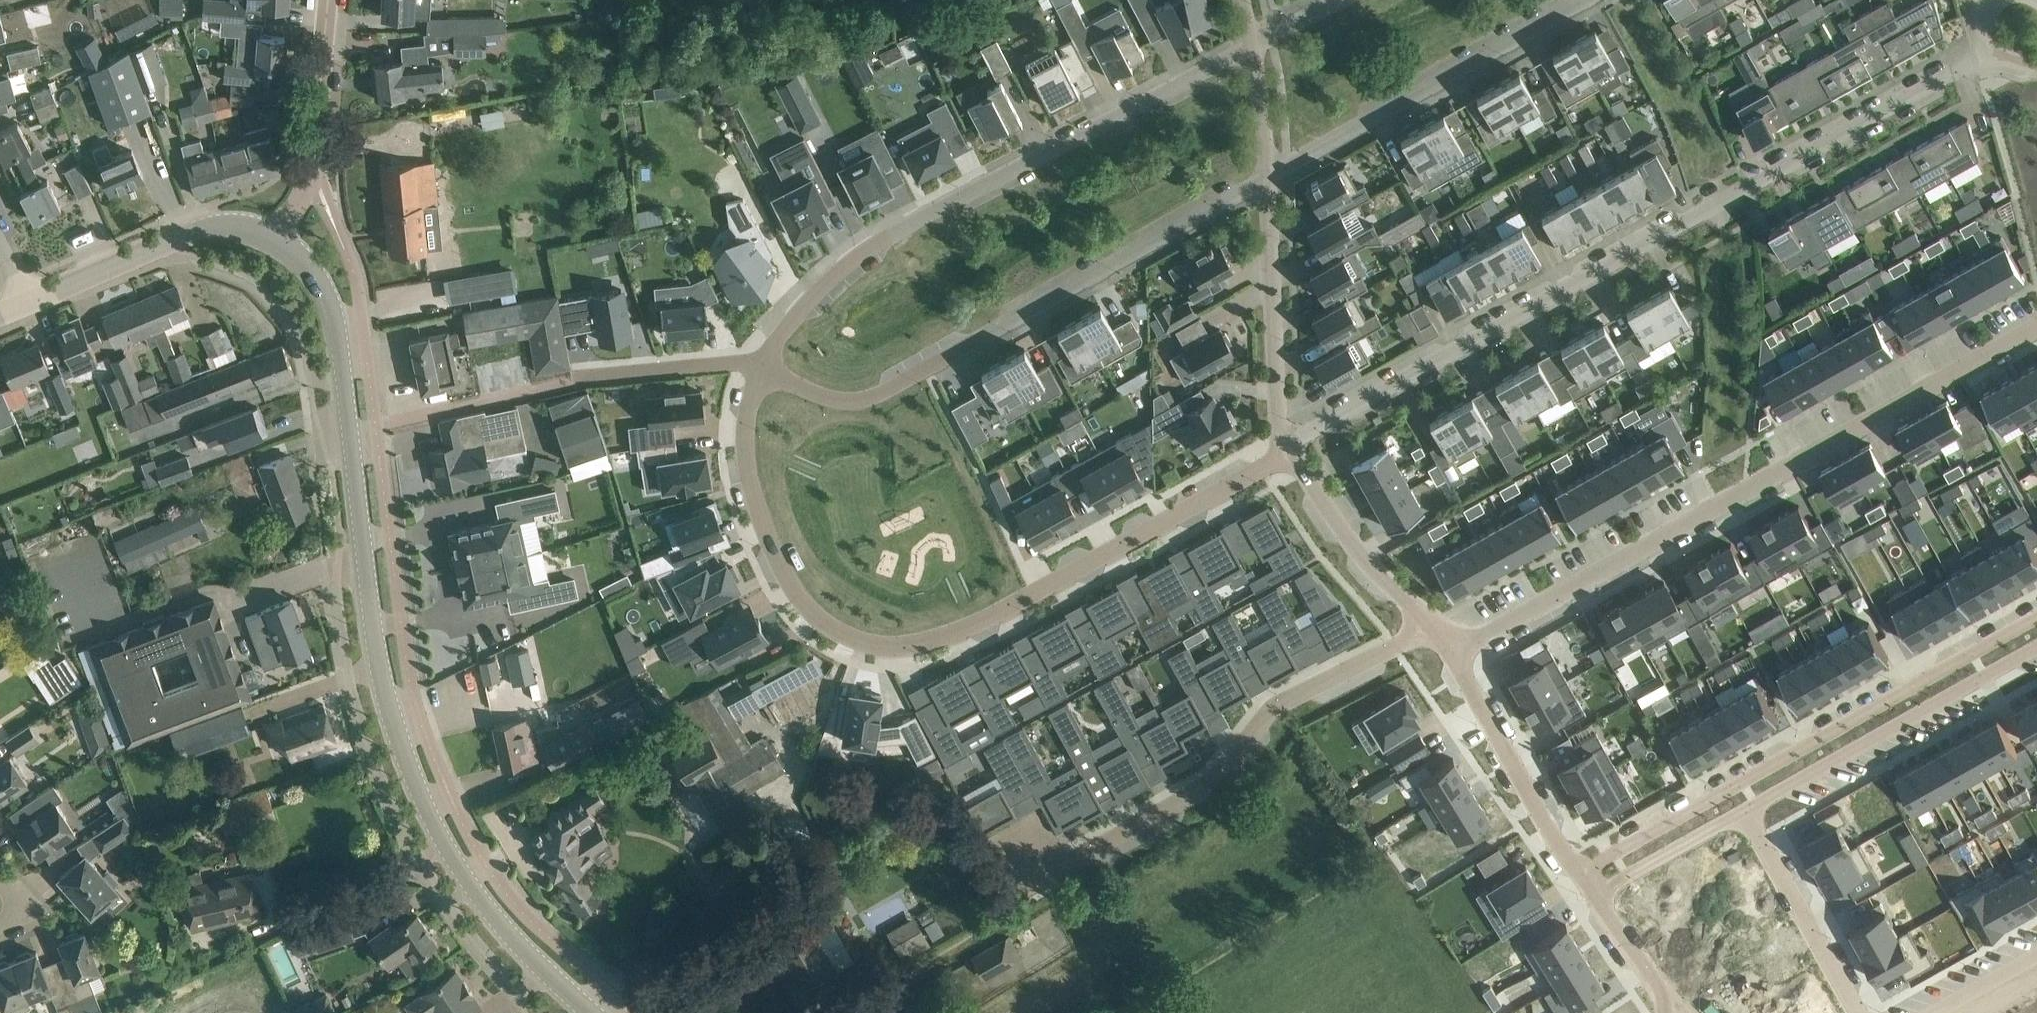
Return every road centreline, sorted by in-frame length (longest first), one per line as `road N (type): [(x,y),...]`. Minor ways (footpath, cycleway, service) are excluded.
road 1 (residential): [(1287,446),(1987,51)]
road 2 (residential): [(1287,446),(969,634),(910,645),(853,643),(804,604),(768,527),(747,451),(764,380)]
road 3 (tertiary): [(590,1012),(495,919),(417,794),(375,679),(348,434)]
road 4 (residential): [(2036,328),(1471,638)]
road 5 (residential): [(1251,46),(854,256),(789,325),(764,380)]
road 6 (residential): [(764,380),(821,400),(858,404),(887,393),(1267,178)]
road 7 (residential): [(2036,617),(1578,871)]
road 8 (residential): [(1059,871),(1217,781),(1271,705),(1439,625)]
road 9 (residential): [(348,434),(578,379),(741,366),(764,380)]
road 10 (residential): [(1587,0),(1267,178)]
road 11 (residential): [(1744,806),(2036,648)]
road 12 (residential): [(1267,178),(1278,406),(1287,446)]
road 13 (residential): [(1471,638),(1466,680),(1578,871)]
road 14 (unclassified): [(276,243),(317,175),(325,0)]
road 15 (residential): [(1864,1012),(1744,806)]
road 16 (residential): [(1287,446),(1369,566),(1439,625)]
road 17 (track): [(842,1012),(1028,905),(1028,889)]
road 18 (tertiary): [(348,434),(327,292),(313,270),(276,243)]
road 19 (residential): [(1590,891),(1744,806)]
road 20 (residential): [(1590,891),(1685,1012)]
road 21 (tertiary): [(24,302),(162,248)]
road 22 (residential): [(1251,46),(1267,178)]
road 23 (residential): [(1028,889),(1006,846),(1038,830),(1059,871)]

